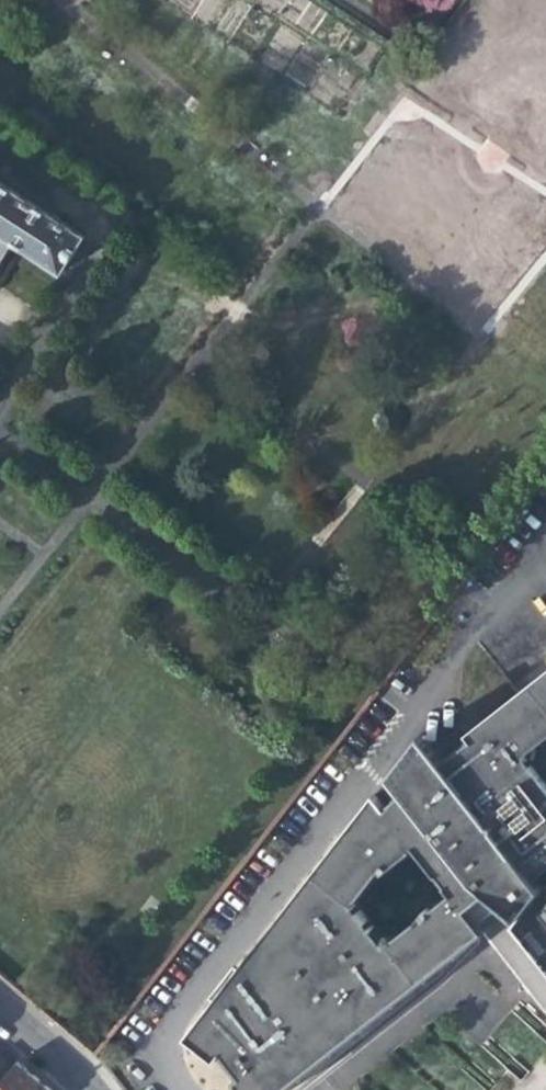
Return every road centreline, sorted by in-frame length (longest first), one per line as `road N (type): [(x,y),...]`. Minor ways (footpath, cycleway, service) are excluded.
road 1 (residential): [(89,1089),(0,1009)]

